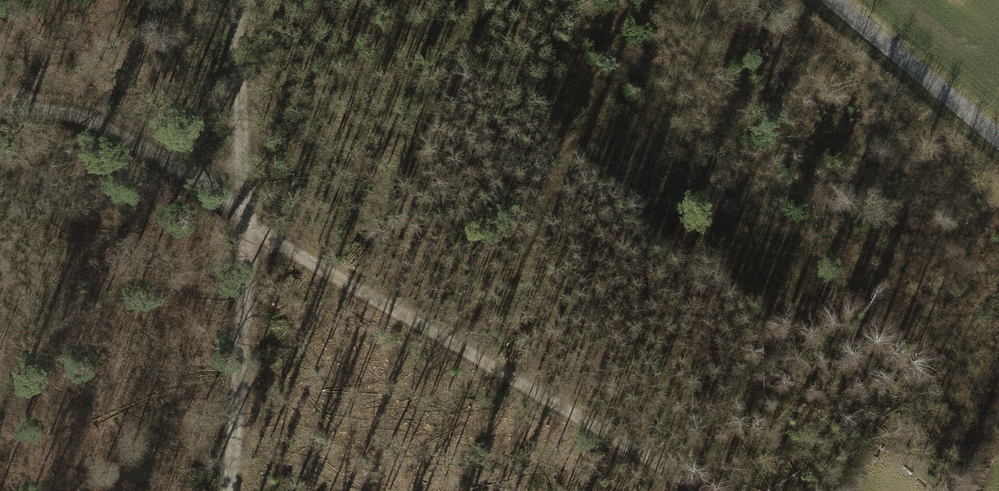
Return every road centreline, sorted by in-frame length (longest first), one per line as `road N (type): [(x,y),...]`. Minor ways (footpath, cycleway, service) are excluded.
road 1 (track): [(244,213),(687,490)]
road 2 (track): [(230,490),(244,213)]
road 3 (track): [(0,112),(79,113),(244,213)]
road 4 (unclassified): [(832,0),(998,141)]
road 5 (track): [(244,213),(235,0)]

